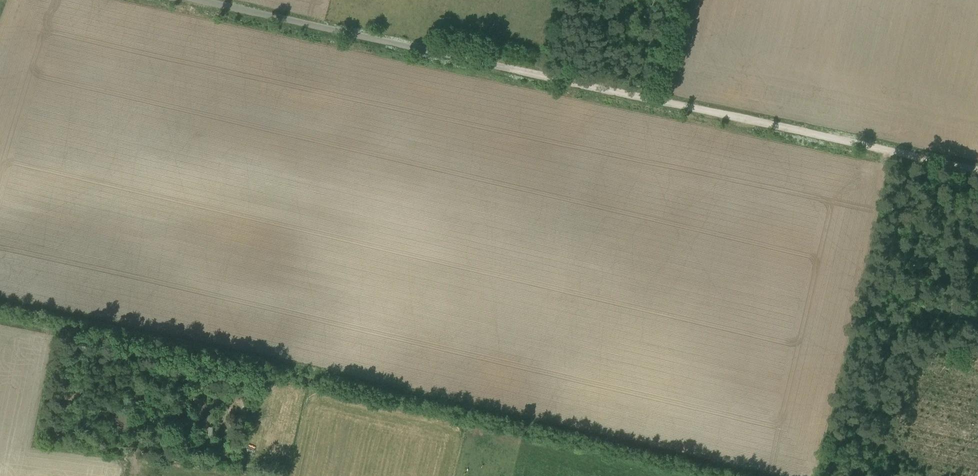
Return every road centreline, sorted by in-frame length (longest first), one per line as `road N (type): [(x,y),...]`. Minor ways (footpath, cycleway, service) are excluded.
road 1 (unclassified): [(210,0),(977,168)]

